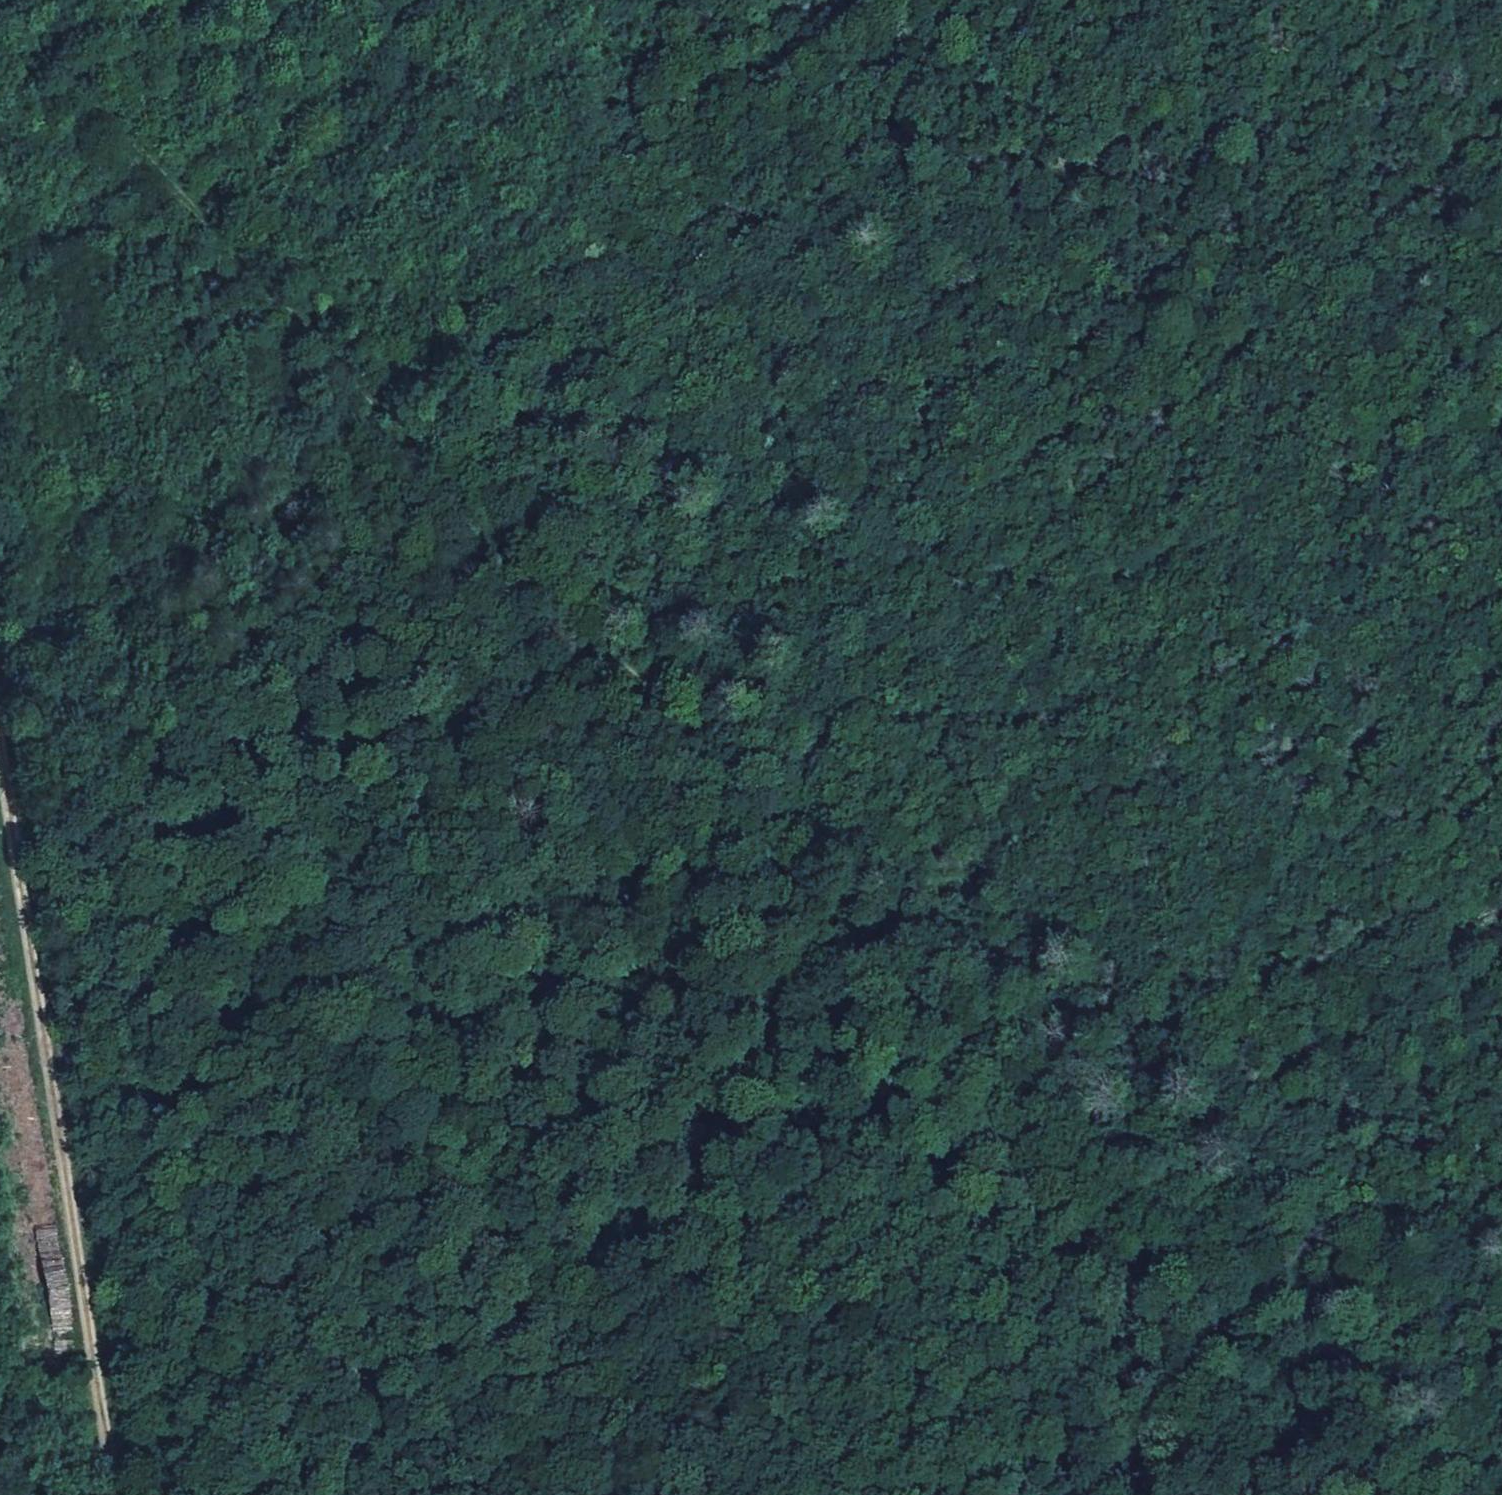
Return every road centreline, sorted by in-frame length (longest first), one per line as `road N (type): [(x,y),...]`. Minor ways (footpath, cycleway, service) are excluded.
road 1 (track): [(79,1374),(0,826)]
road 2 (track): [(98,1494),(79,1374)]

